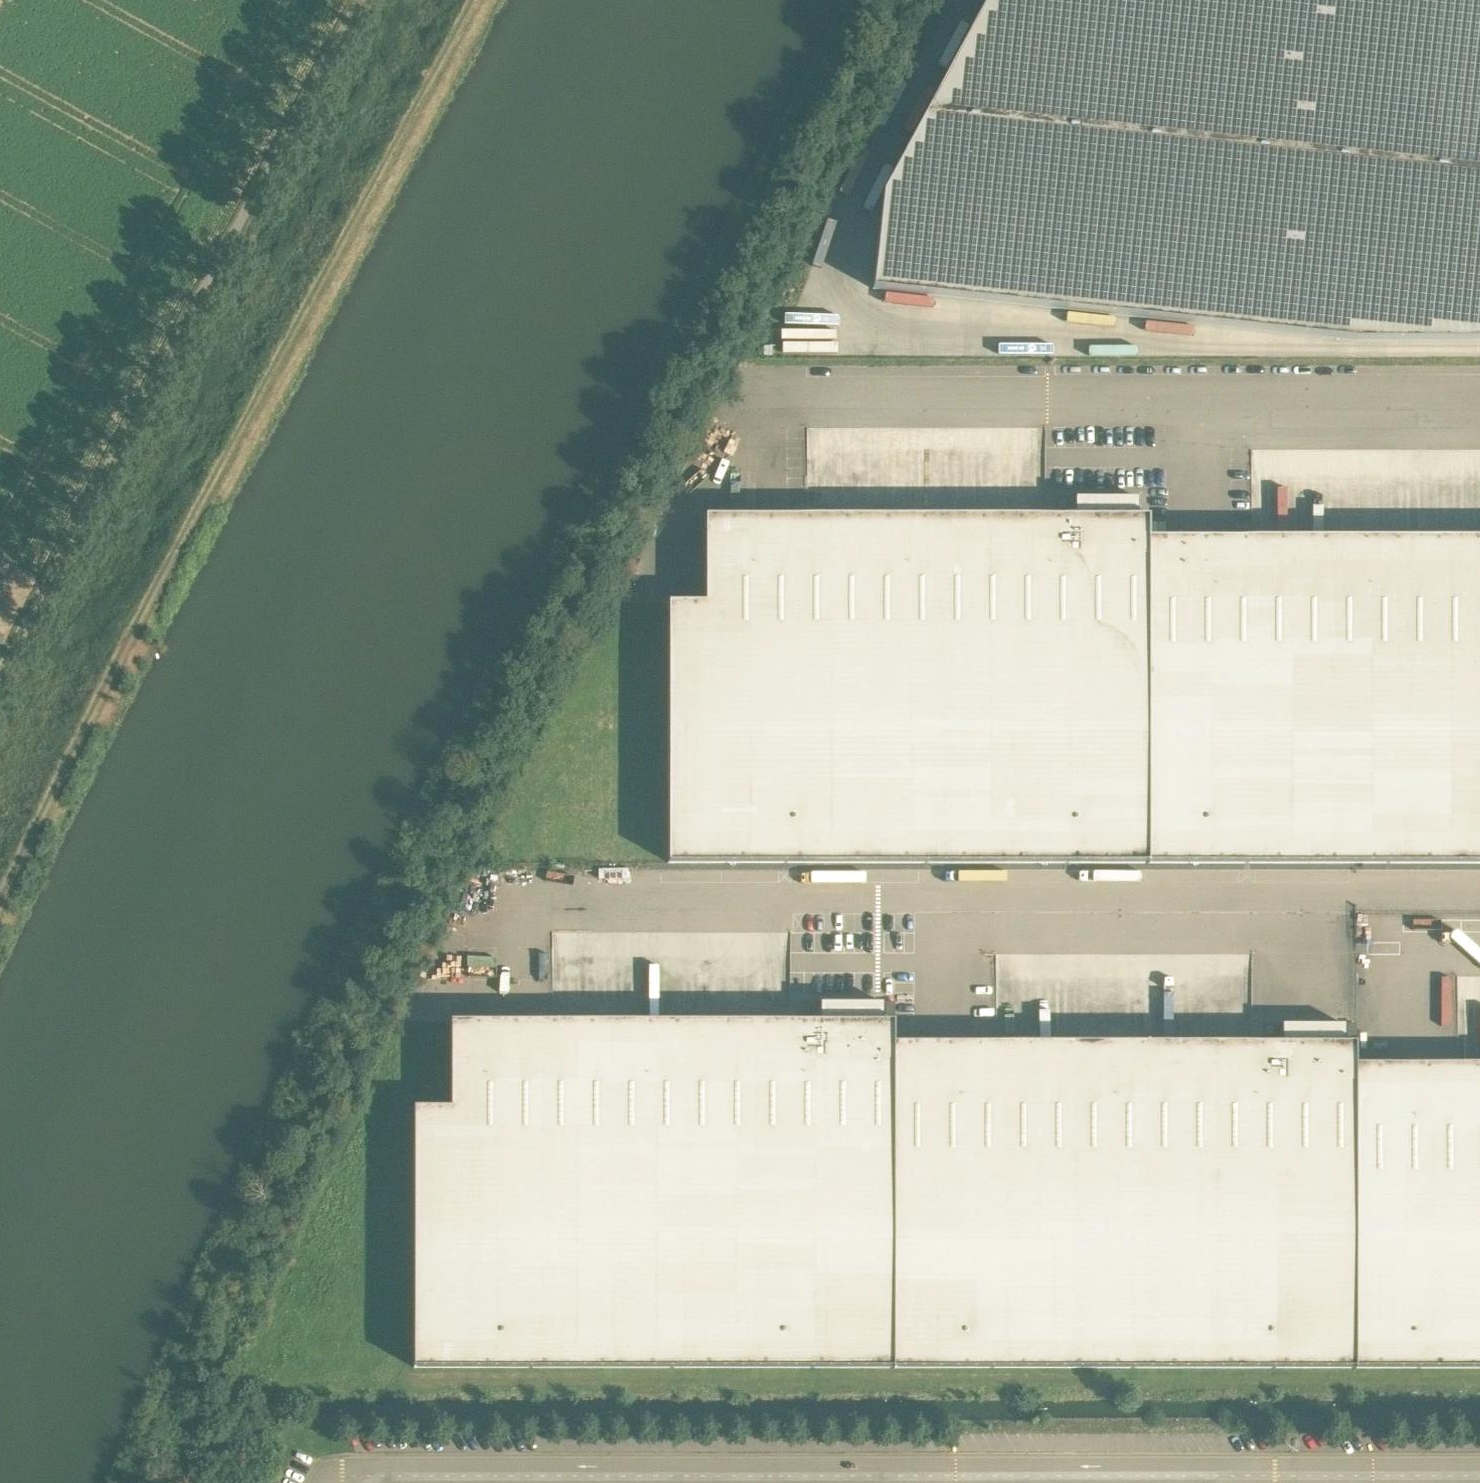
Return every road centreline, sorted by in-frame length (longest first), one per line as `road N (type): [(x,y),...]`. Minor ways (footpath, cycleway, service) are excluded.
road 1 (unclassified): [(0,682),(75,524),(364,0)]

